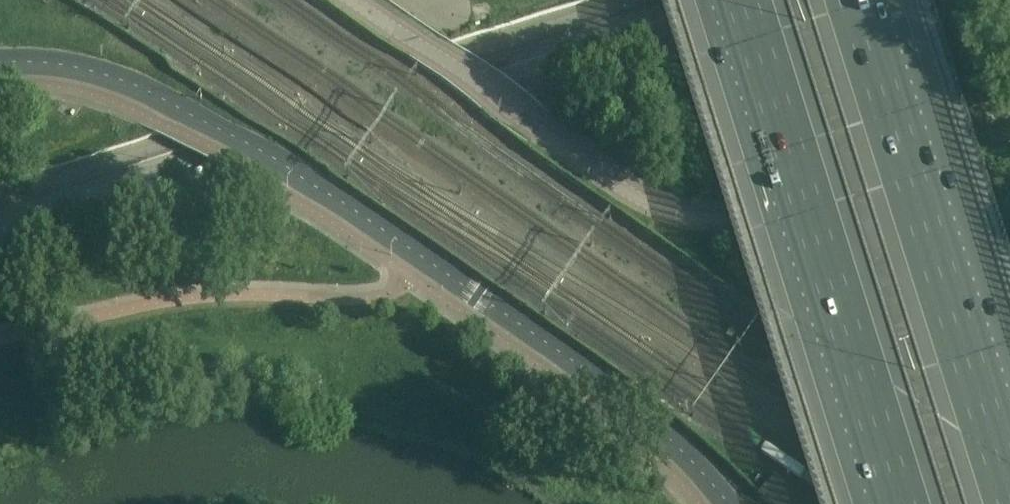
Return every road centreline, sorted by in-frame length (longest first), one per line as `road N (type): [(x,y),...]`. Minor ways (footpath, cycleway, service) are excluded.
road 1 (tertiary): [(727,503),(600,380),(312,186),(121,80),(63,65),(0,62)]
road 2 (secondary): [(721,0),(201,162)]
road 3 (motorway): [(739,0),(897,503)]
road 4 (motorway): [(1009,503),(853,0)]
road 5 (unclassified): [(726,214),(674,212),(627,193),(352,0)]
road 6 (unclassified): [(726,214),(1009,130)]
road 7 (secondary): [(0,227),(201,162)]

